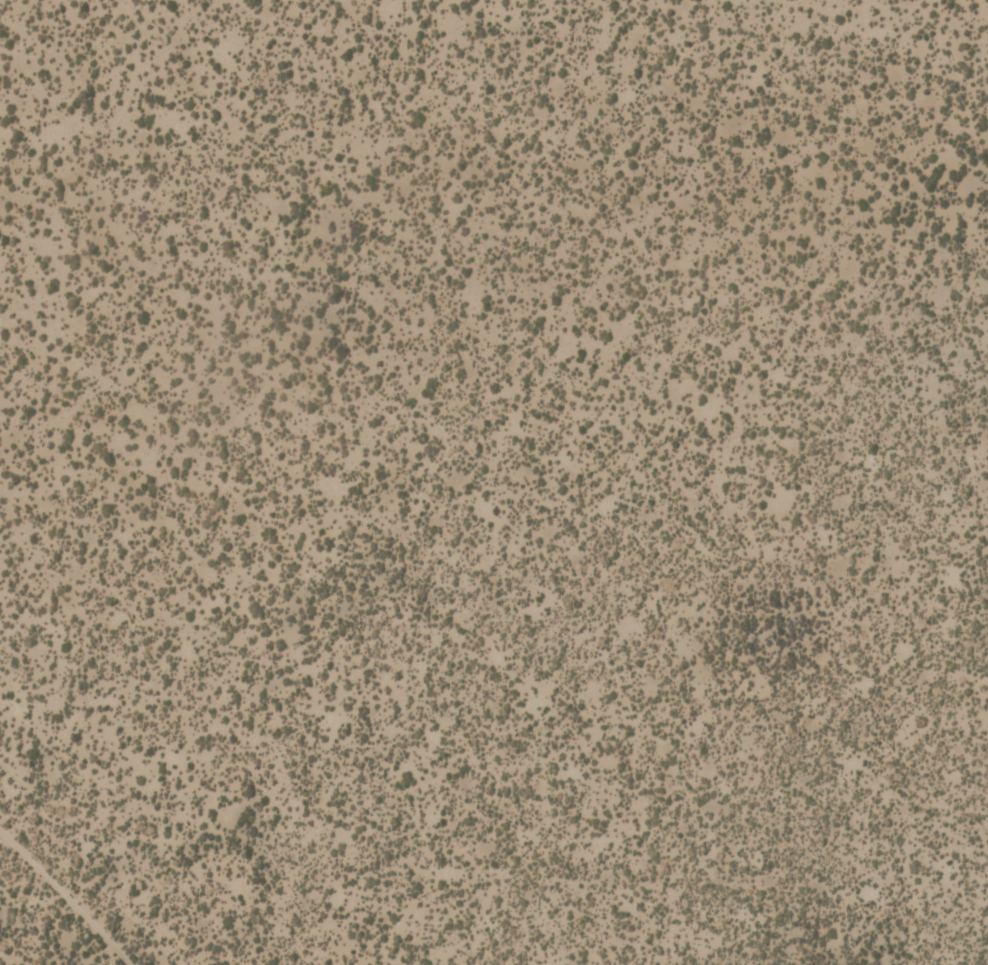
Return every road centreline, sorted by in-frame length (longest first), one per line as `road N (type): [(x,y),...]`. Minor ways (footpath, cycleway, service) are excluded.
road 1 (track): [(131,964),(0,825)]

